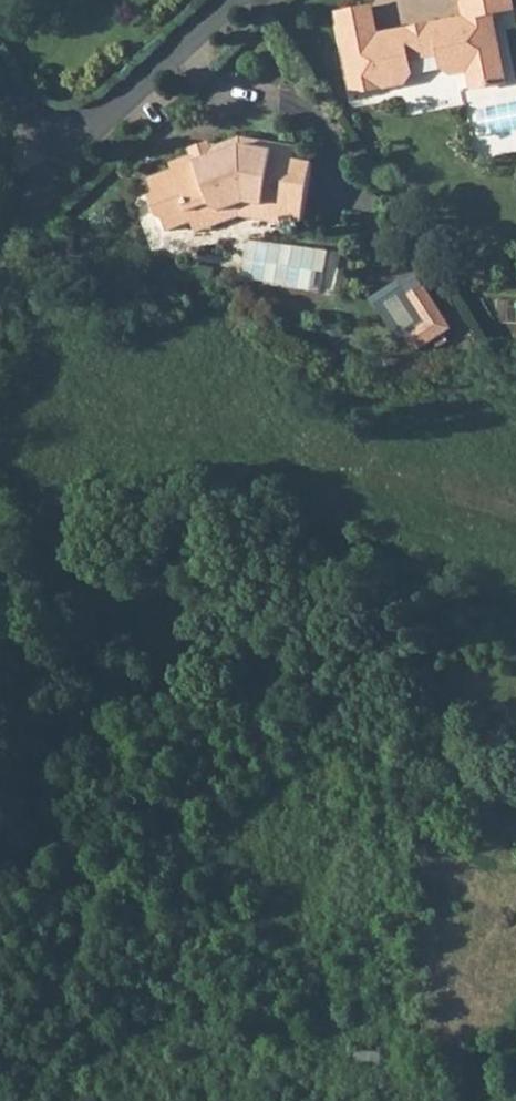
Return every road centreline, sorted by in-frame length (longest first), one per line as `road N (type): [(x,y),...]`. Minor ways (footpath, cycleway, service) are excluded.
road 1 (residential): [(0,67),(28,111),(55,134),(79,132),(231,0)]

